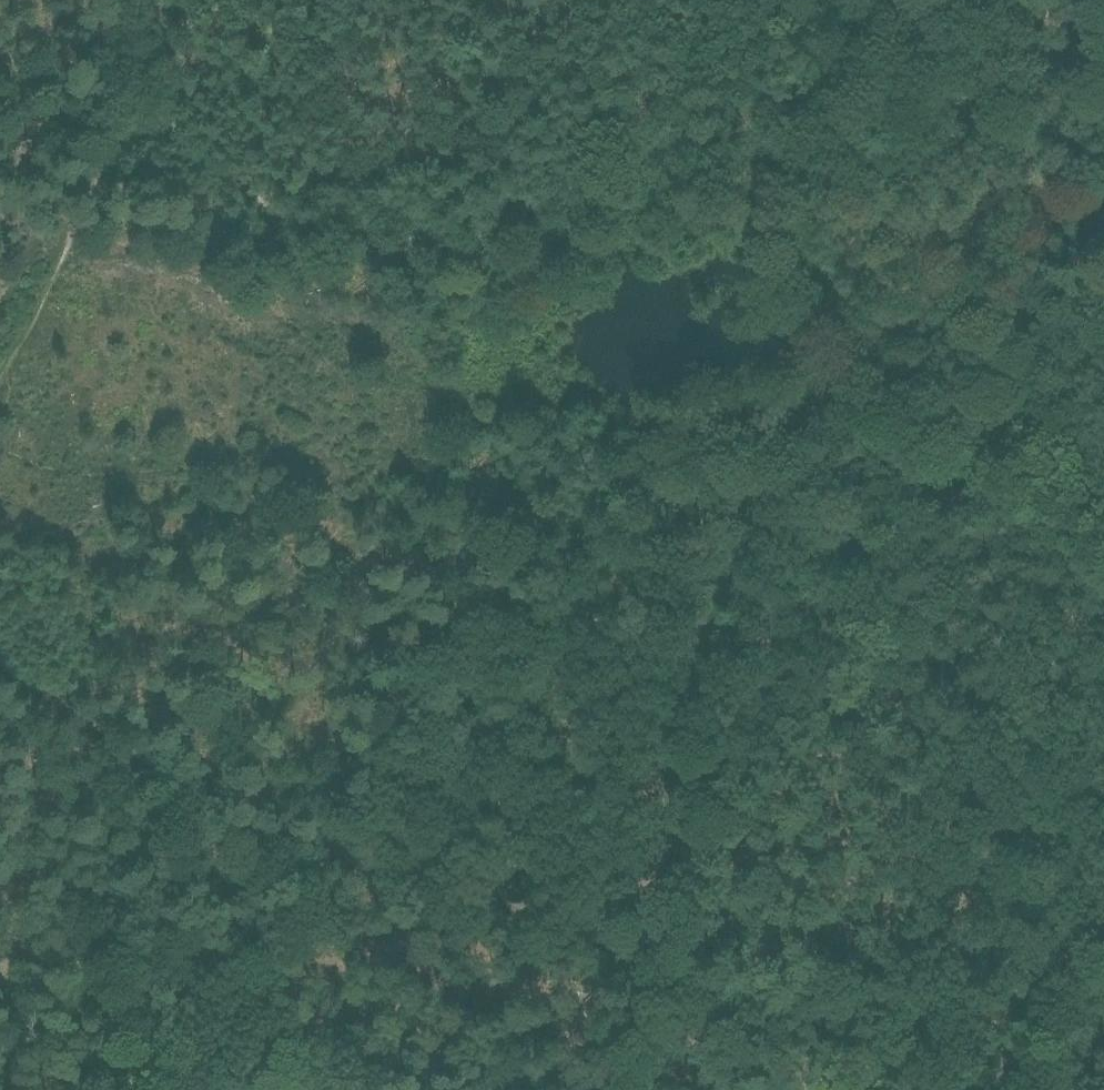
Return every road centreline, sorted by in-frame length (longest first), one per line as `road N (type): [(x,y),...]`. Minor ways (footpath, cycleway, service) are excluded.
road 1 (track): [(0,665),(168,773),(336,850),(634,434)]
road 2 (track): [(774,247),(697,196),(598,190),(522,215),(491,248),(311,228),(279,217),(121,99),(155,0)]
road 3 (track): [(336,850),(380,870),(552,914),(980,1089)]
road 4 (track): [(1103,546),(840,413)]
road 5 (track): [(1103,934),(1011,1089)]

